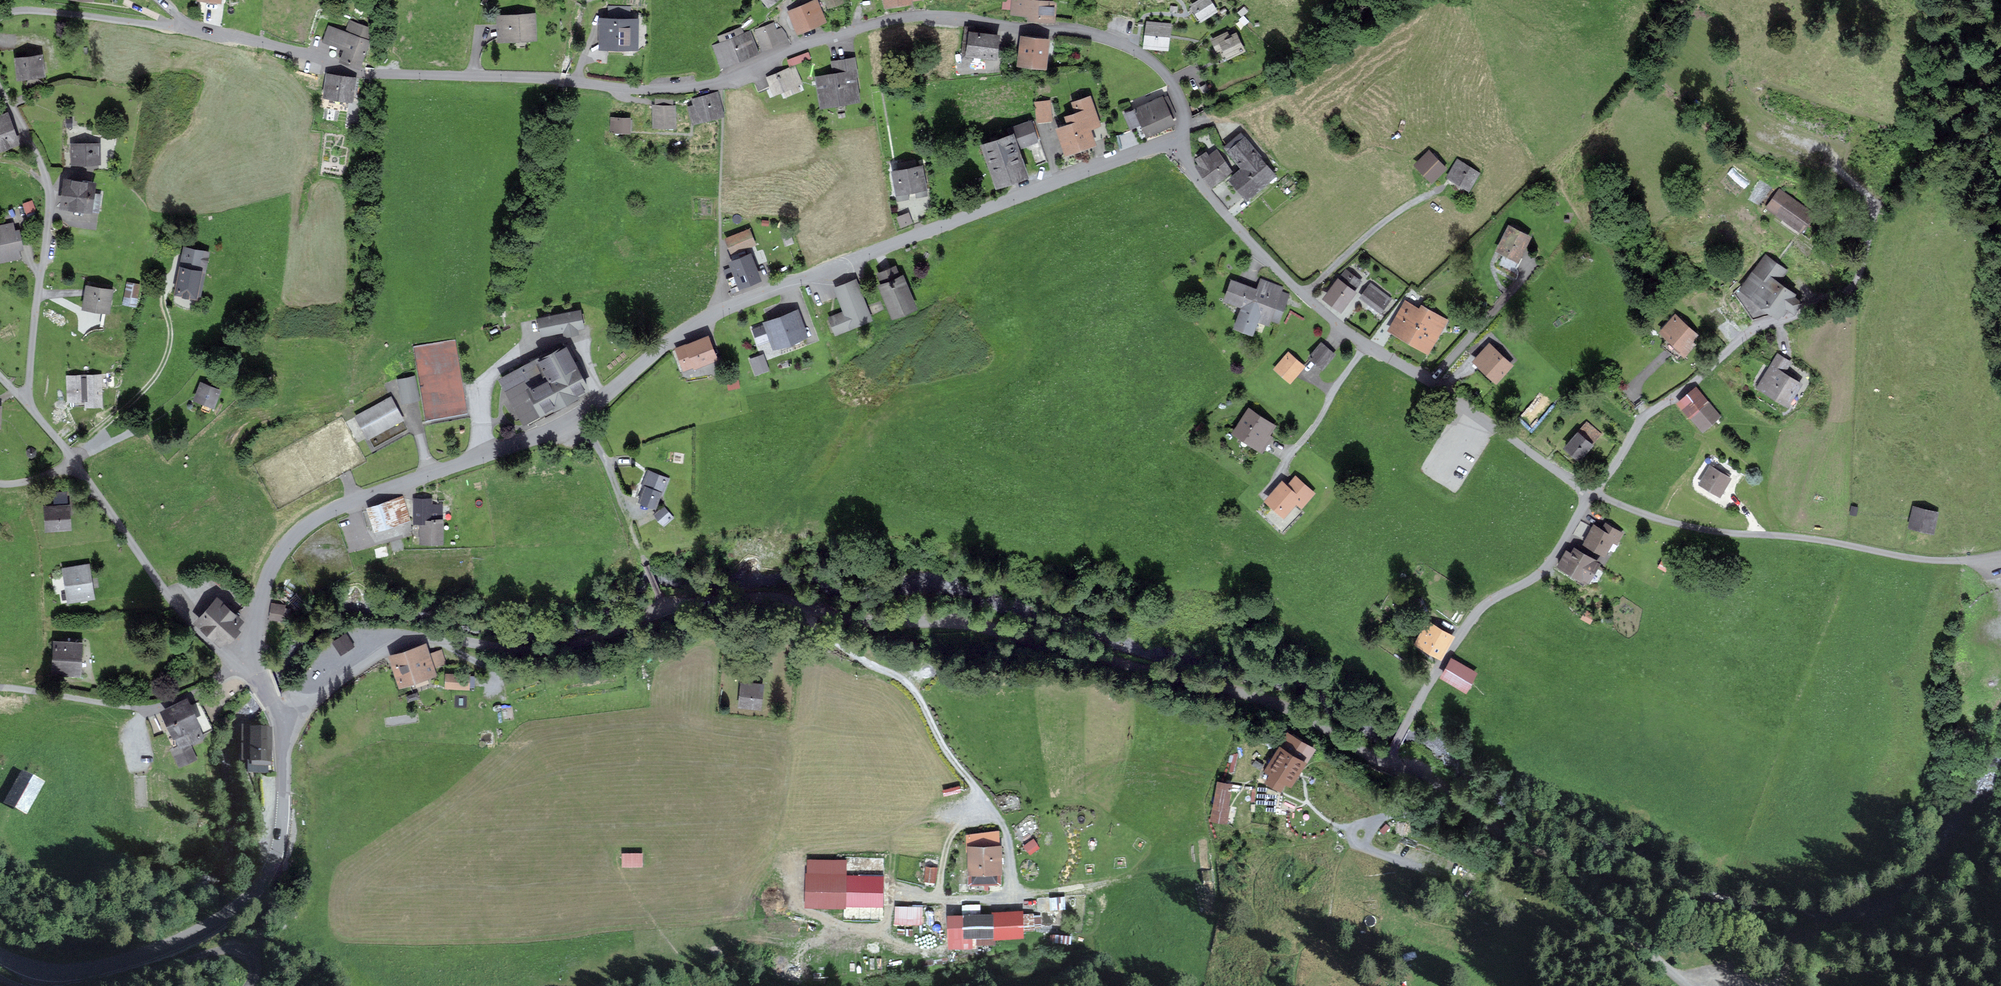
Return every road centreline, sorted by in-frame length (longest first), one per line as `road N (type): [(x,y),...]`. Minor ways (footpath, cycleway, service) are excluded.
road 1 (unclassified): [(187,26),(353,73),(641,90),(720,82),(896,18),(1070,31),(1116,42),(1160,67),(1183,107),(1175,144)]
road 2 (unclassified): [(1387,763),(1276,705),(1041,642),(769,598),(664,608)]
road 3 (tertiary): [(576,419),(671,340),(718,313),(1175,144)]
road 4 (tertiary): [(1175,144),(1199,183),(1304,296),(1366,347),(1591,493)]
road 5 (residential): [(1591,493),(1648,416),(1753,331),(1805,313),(1854,283),(1875,217),(1871,205),(1838,175),(1784,151)]
road 6 (track): [(939,901),(1009,898),(1006,828),(941,745),(914,692),(821,633),(798,601)]
road 7 (tertiary): [(252,658),(267,577),(316,520),(576,419)]
road 8 (tertiary): [(1591,493),(1719,532),(1933,561),(2000,555)]
road 9 (unclassified): [(664,608),(564,646),(409,642),(284,725)]
road 10 (unclassified): [(1689,985),(1474,812),(1387,763)]
road 11 (residential): [(1387,763),(1478,611),(1544,570),(1591,493)]
road 12 (residential): [(0,92),(39,161),(49,197),(28,396)]
road 13 (tertiary): [(0,956),(46,972),(93,970),(185,938),(260,888)]
road 14 (residential): [(75,462),(177,608),(235,667)]
road 15 (unclassified): [(235,667),(139,709),(0,689)]
road 16 (unclassified): [(576,419),(606,463),(664,608)]
road 17 (residential): [(187,26),(29,10),(0,17)]
road 18 (tertiary): [(260,888),(282,828),(284,725)]
road 19 (track): [(1154,847),(1124,881),(1009,898)]
road 20 (unclassified): [(107,985),(222,951),(240,953),(253,965)]
road 21 (track): [(1432,873),(1355,838),(1358,826),(1393,816)]

